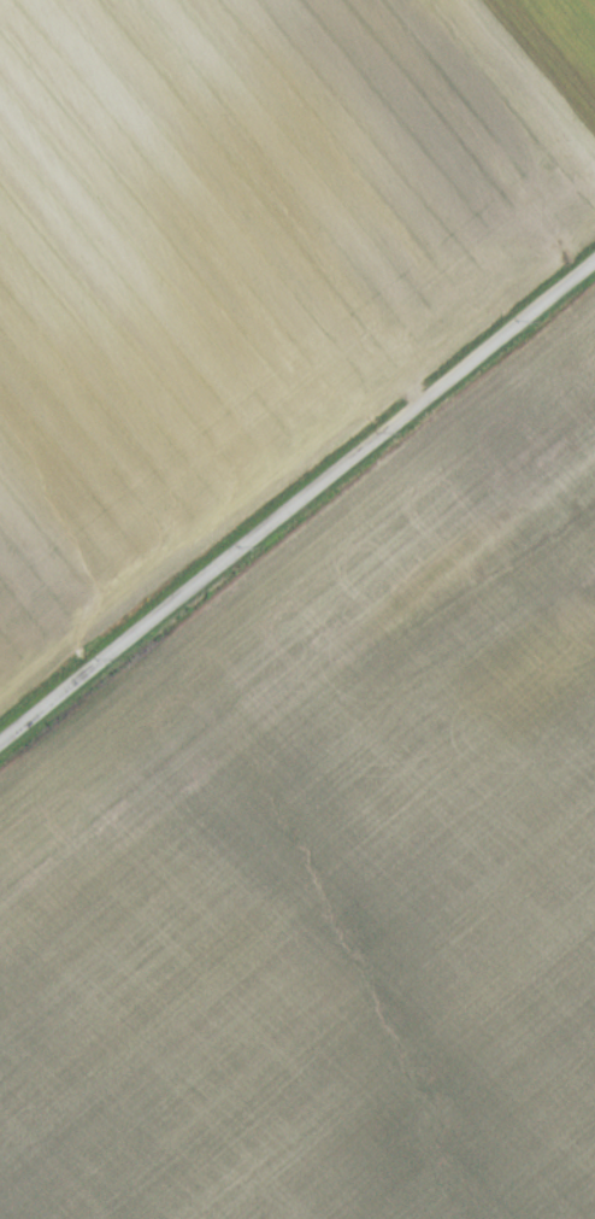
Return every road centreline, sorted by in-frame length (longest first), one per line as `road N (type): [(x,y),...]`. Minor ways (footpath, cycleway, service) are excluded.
road 1 (residential): [(0,746),(594,262)]

